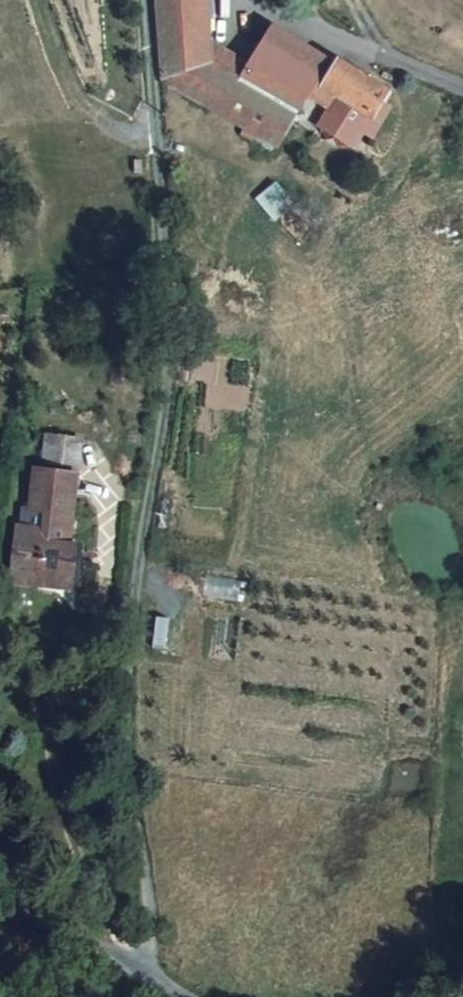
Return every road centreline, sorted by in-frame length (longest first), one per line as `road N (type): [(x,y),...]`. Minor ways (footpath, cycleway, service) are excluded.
road 1 (track): [(145,0),(165,251),(165,419),(124,746),(156,976)]
road 2 (unclassified): [(208,996),(156,976),(0,882)]
road 3 (unclassified): [(254,0),(462,89)]

